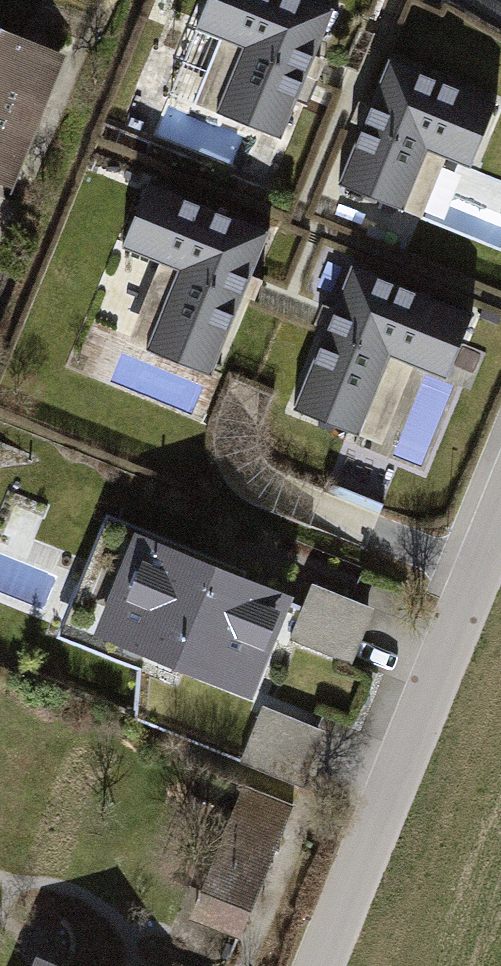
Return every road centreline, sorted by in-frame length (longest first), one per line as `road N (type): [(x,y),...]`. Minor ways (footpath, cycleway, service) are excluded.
road 1 (residential): [(500,525),(326,965)]

